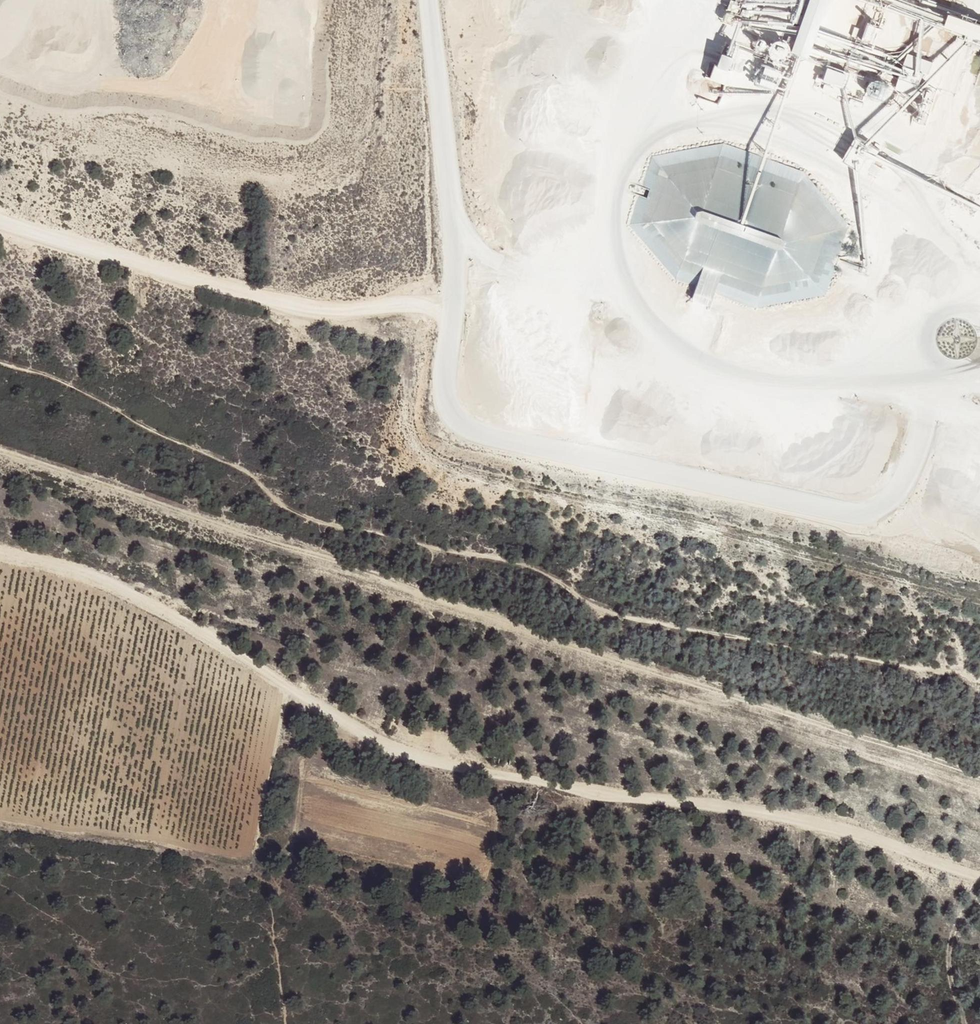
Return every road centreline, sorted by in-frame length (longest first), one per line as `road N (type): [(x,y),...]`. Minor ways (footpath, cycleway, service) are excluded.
road 1 (track): [(0,553),(99,579),(424,759),(606,795),(765,807),(979,869)]
road 2 (track): [(0,447),(979,774)]
road 3 (track): [(946,385),(903,490),(870,514),(478,433),(458,422),(444,386),(454,274),(429,0)]
road 4 (track): [(453,297),(362,309),(310,306),(0,223)]

